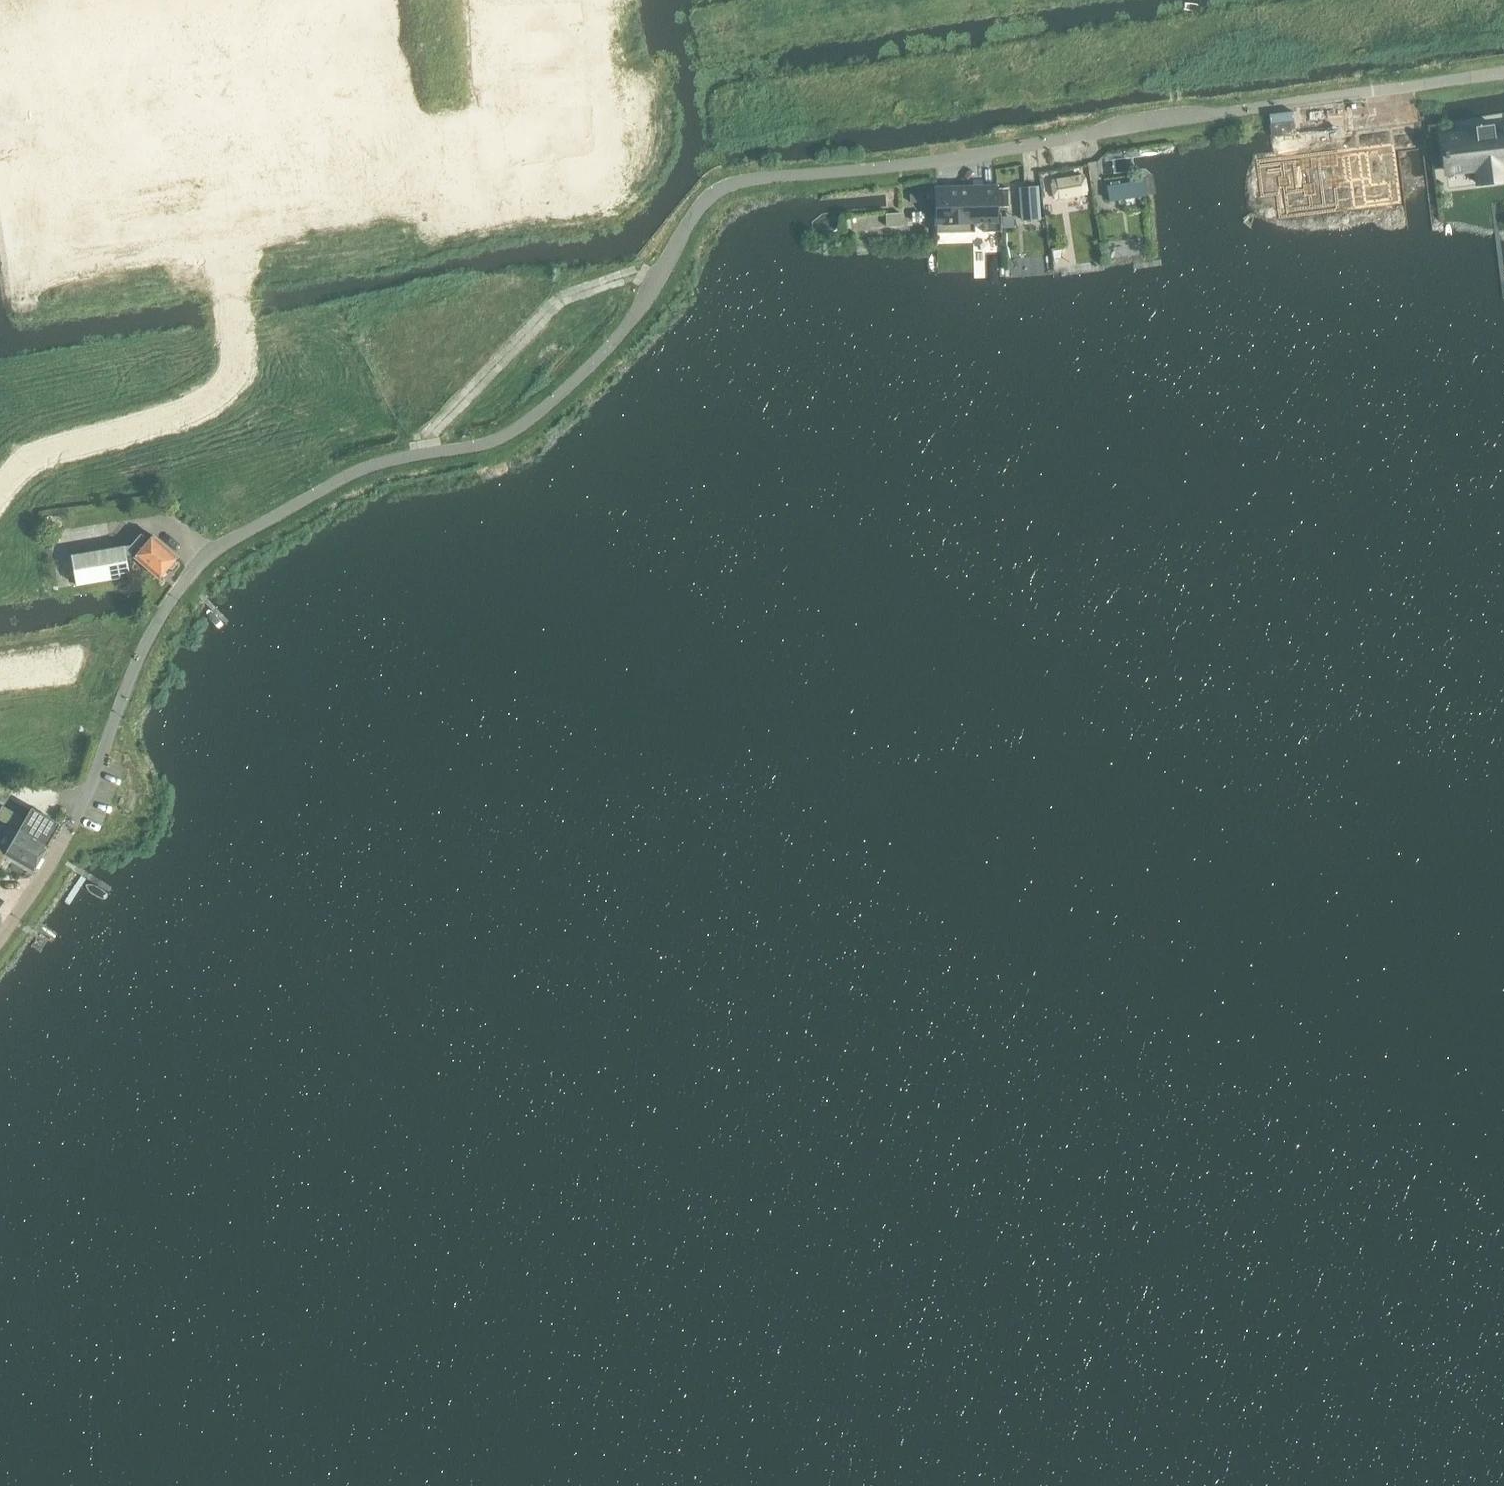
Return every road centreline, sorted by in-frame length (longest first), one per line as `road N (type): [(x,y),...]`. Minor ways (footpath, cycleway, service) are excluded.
road 1 (residential): [(0,488),(52,449),(180,414),(260,368),(388,237)]
road 2 (residential): [(34,267),(388,237)]
road 3 (residential): [(388,237),(428,188),(429,0)]
road 4 (residential): [(208,0),(0,42)]

